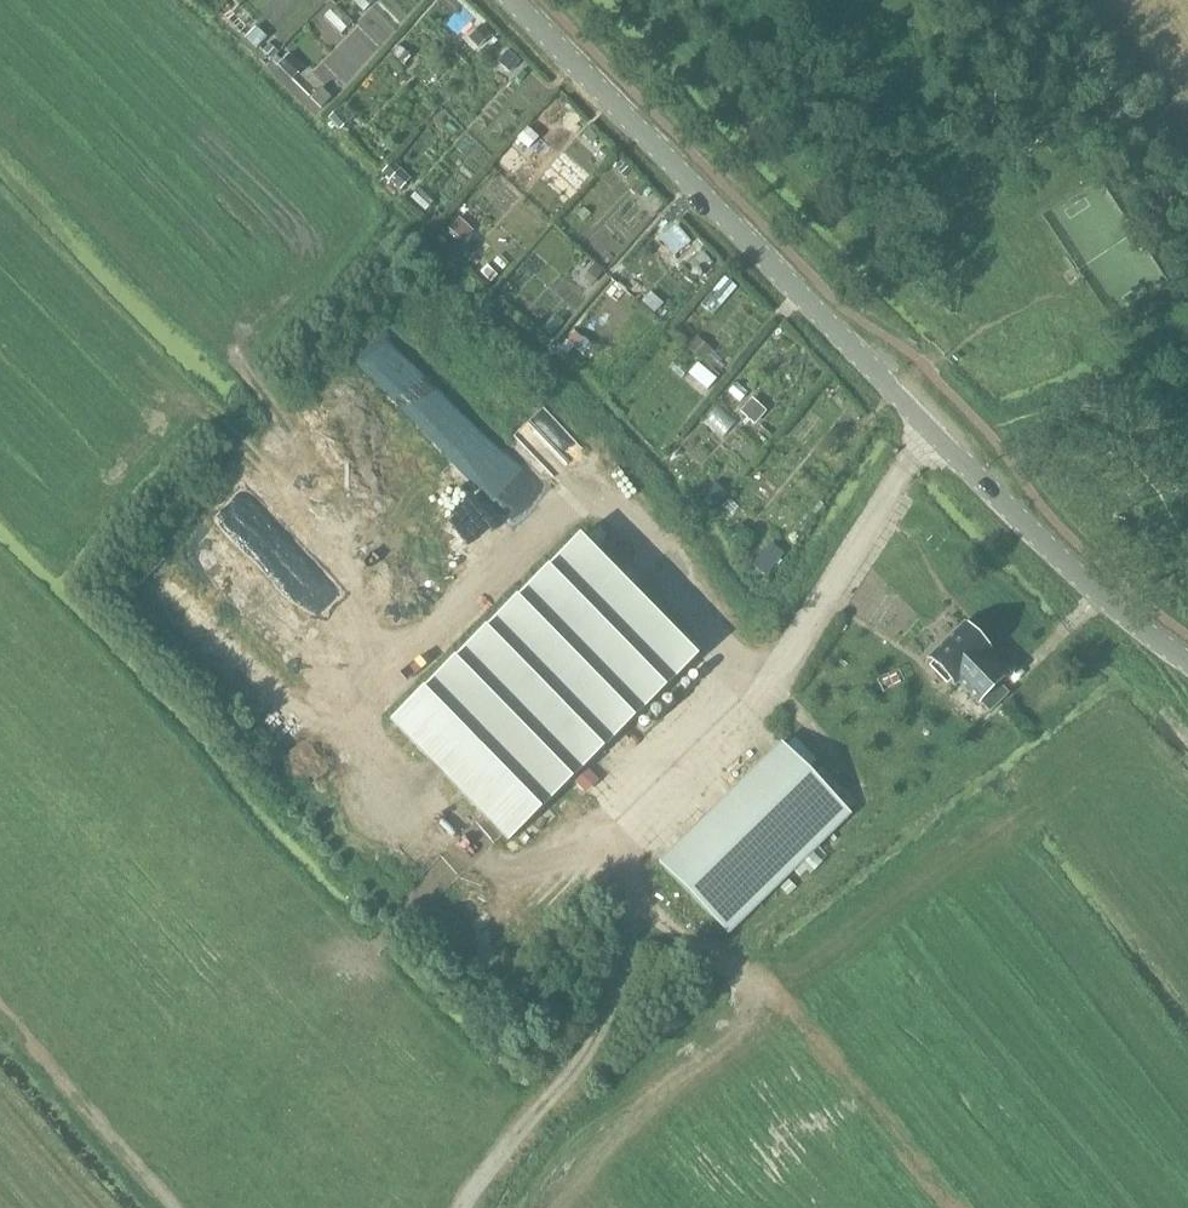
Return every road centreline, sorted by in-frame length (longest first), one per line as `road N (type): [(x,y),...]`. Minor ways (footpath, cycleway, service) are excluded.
road 1 (unclassified): [(513,0),(926,426),(1149,635),(1187,659)]
road 2 (track): [(926,426),(764,712),(635,836),(619,868),(634,906),(753,978),(878,1121)]
road 3 (track): [(634,906),(612,998),(585,1052),(496,1152),(461,1207)]
road 4 (track): [(175,1207),(0,1010)]

